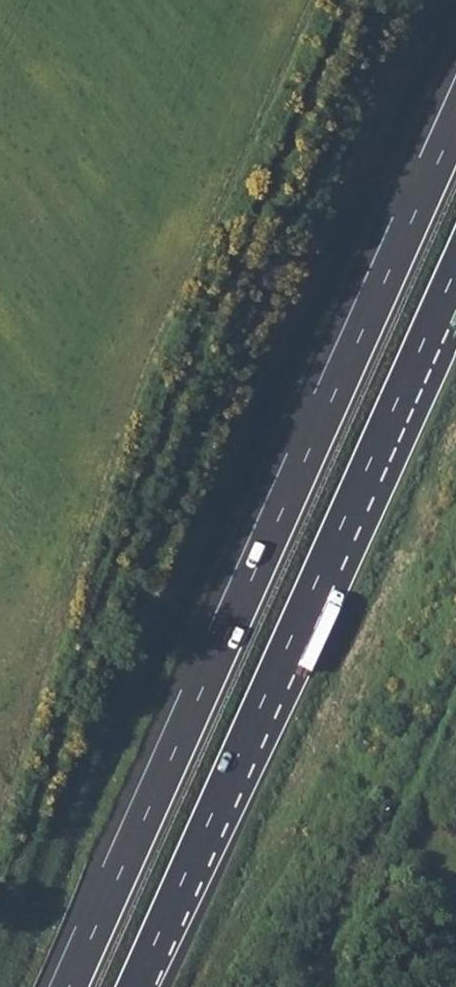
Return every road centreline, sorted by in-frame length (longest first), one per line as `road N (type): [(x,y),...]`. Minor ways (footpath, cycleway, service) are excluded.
road 1 (motorway): [(455,130),(71,986)]
road 2 (motorway): [(136,986),(455,271)]

